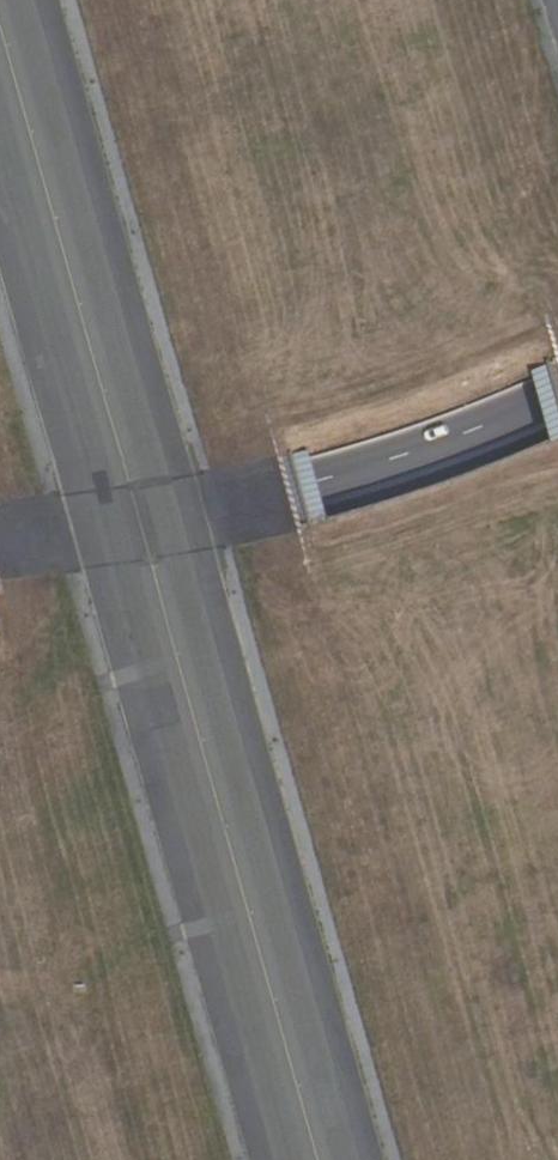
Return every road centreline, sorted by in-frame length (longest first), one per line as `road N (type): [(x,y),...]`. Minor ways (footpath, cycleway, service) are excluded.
road 1 (secondary): [(557,393),(421,453),(313,487),(0,531)]

